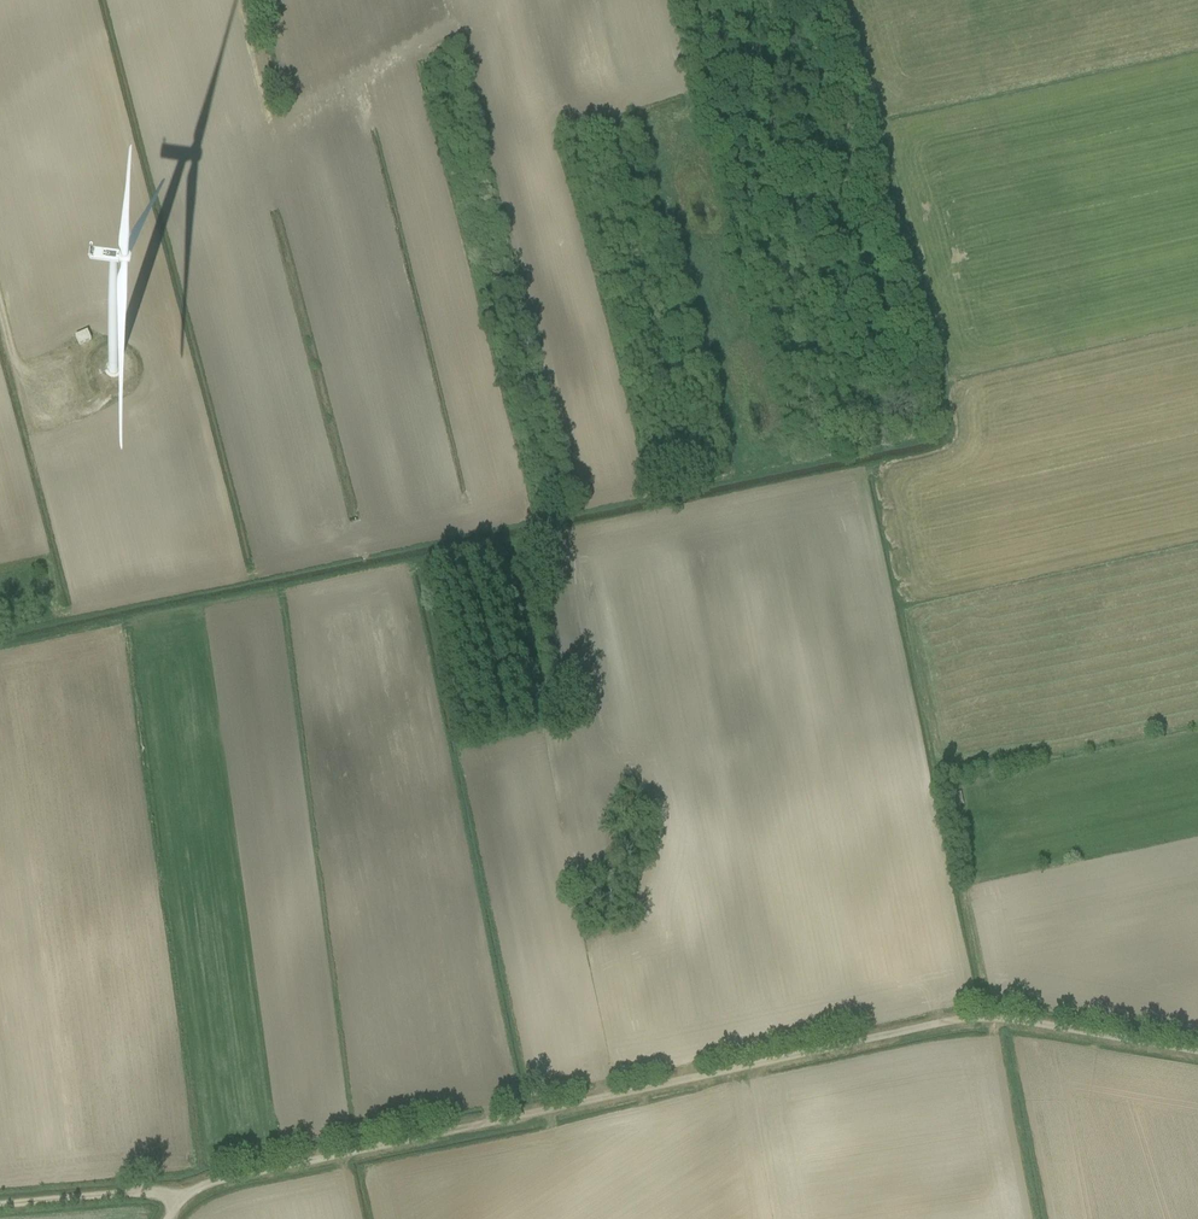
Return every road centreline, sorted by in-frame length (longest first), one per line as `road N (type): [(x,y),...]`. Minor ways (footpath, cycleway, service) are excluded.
road 1 (unclassified): [(167,1218),(177,1201),(210,1186),(984,1014),(1197,1052)]
road 2 (track): [(0,1205),(151,1194),(177,1201)]

